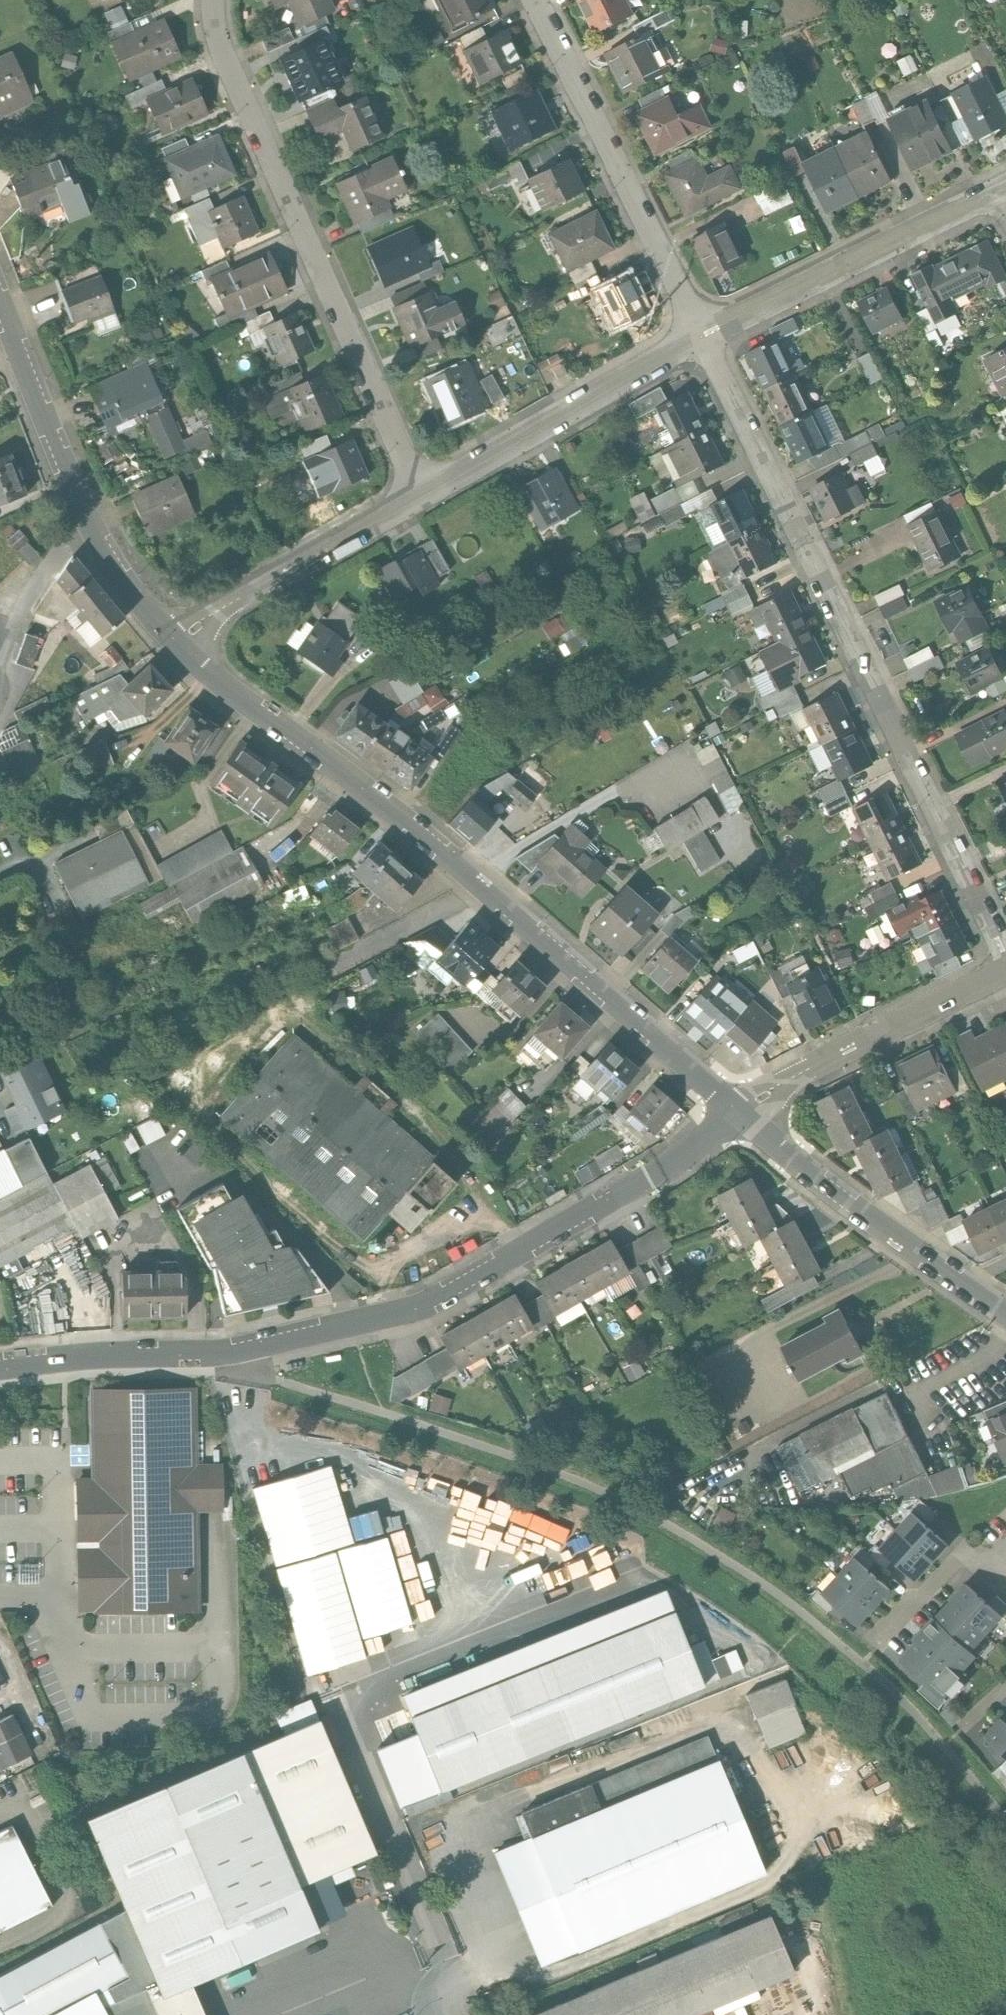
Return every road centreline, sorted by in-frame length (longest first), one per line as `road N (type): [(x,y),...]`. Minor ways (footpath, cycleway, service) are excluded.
road 1 (residential): [(738,1111),(694,1152),(504,1268),(410,1309),(251,1348),(0,1369)]
road 2 (residential): [(161,634),(381,798),(738,1111)]
road 3 (residential): [(703,332),(1005,950)]
road 4 (residential): [(419,492),(238,93),(213,0)]
road 5 (residential): [(538,0),(703,332)]
road 6 (residential): [(0,302),(74,484),(125,585),(161,634)]
road 7 (residential): [(738,1111),(1005,1313)]
road 8 (residential): [(419,492),(703,332)]
road 9 (residential): [(703,332),(995,190)]
road 10 (residential): [(1005,976),(774,1083),(738,1111)]
road 11 (residential): [(161,634),(419,492)]
road 12 (residential): [(975,1571),(912,1598),(875,1639)]

